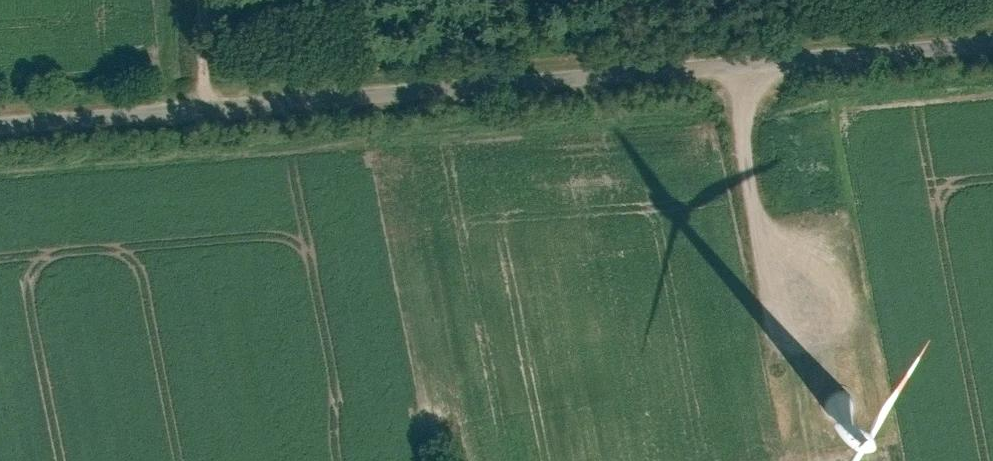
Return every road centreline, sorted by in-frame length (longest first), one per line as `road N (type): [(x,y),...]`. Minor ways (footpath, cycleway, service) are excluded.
road 1 (unclassified): [(0,126),(992,42)]
road 2 (track): [(750,63),(739,130),(766,247),(799,289)]
road 3 (track): [(208,109),(208,79),(288,0)]

